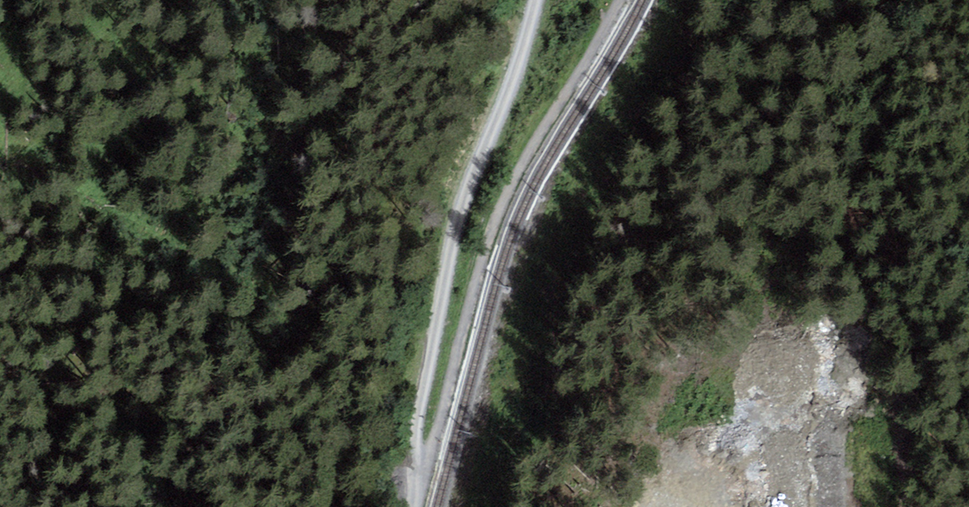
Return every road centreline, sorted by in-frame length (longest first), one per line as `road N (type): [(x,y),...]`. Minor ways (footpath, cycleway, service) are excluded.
road 1 (track): [(621,0),(490,231),(415,506)]
road 2 (track): [(411,506),(419,408),(460,212),(536,0)]

